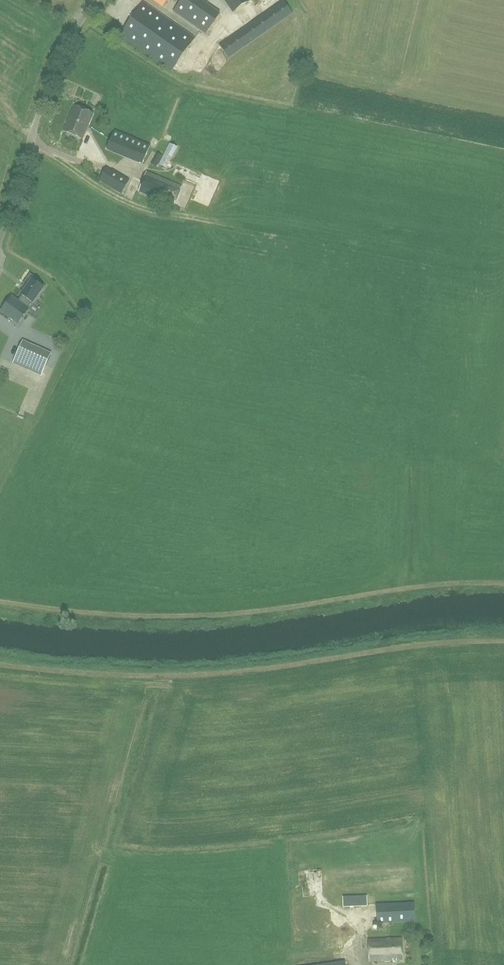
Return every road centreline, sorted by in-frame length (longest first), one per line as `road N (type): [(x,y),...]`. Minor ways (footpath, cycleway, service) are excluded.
road 1 (track): [(0,664),(195,674),(503,641)]
road 2 (unclassified): [(1,239),(60,57),(96,0)]

